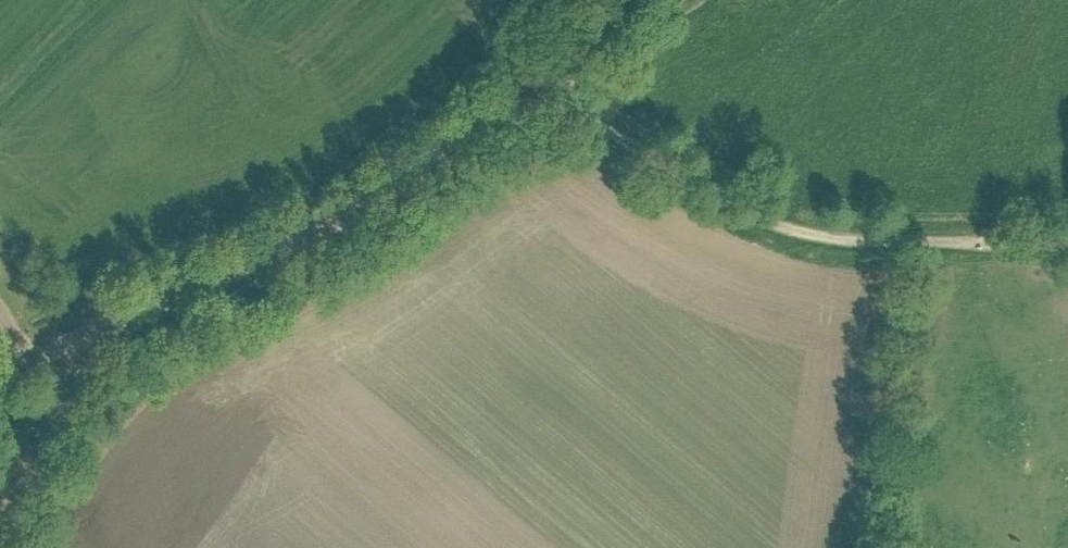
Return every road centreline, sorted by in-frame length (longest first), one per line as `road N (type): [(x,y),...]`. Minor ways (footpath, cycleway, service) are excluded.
road 1 (unclassified): [(0,371),(281,247),(393,185),(668,0)]
road 2 (track): [(1067,248),(832,241),(781,231),(540,89)]
road 3 (track): [(43,352),(66,367),(60,404),(0,497)]

